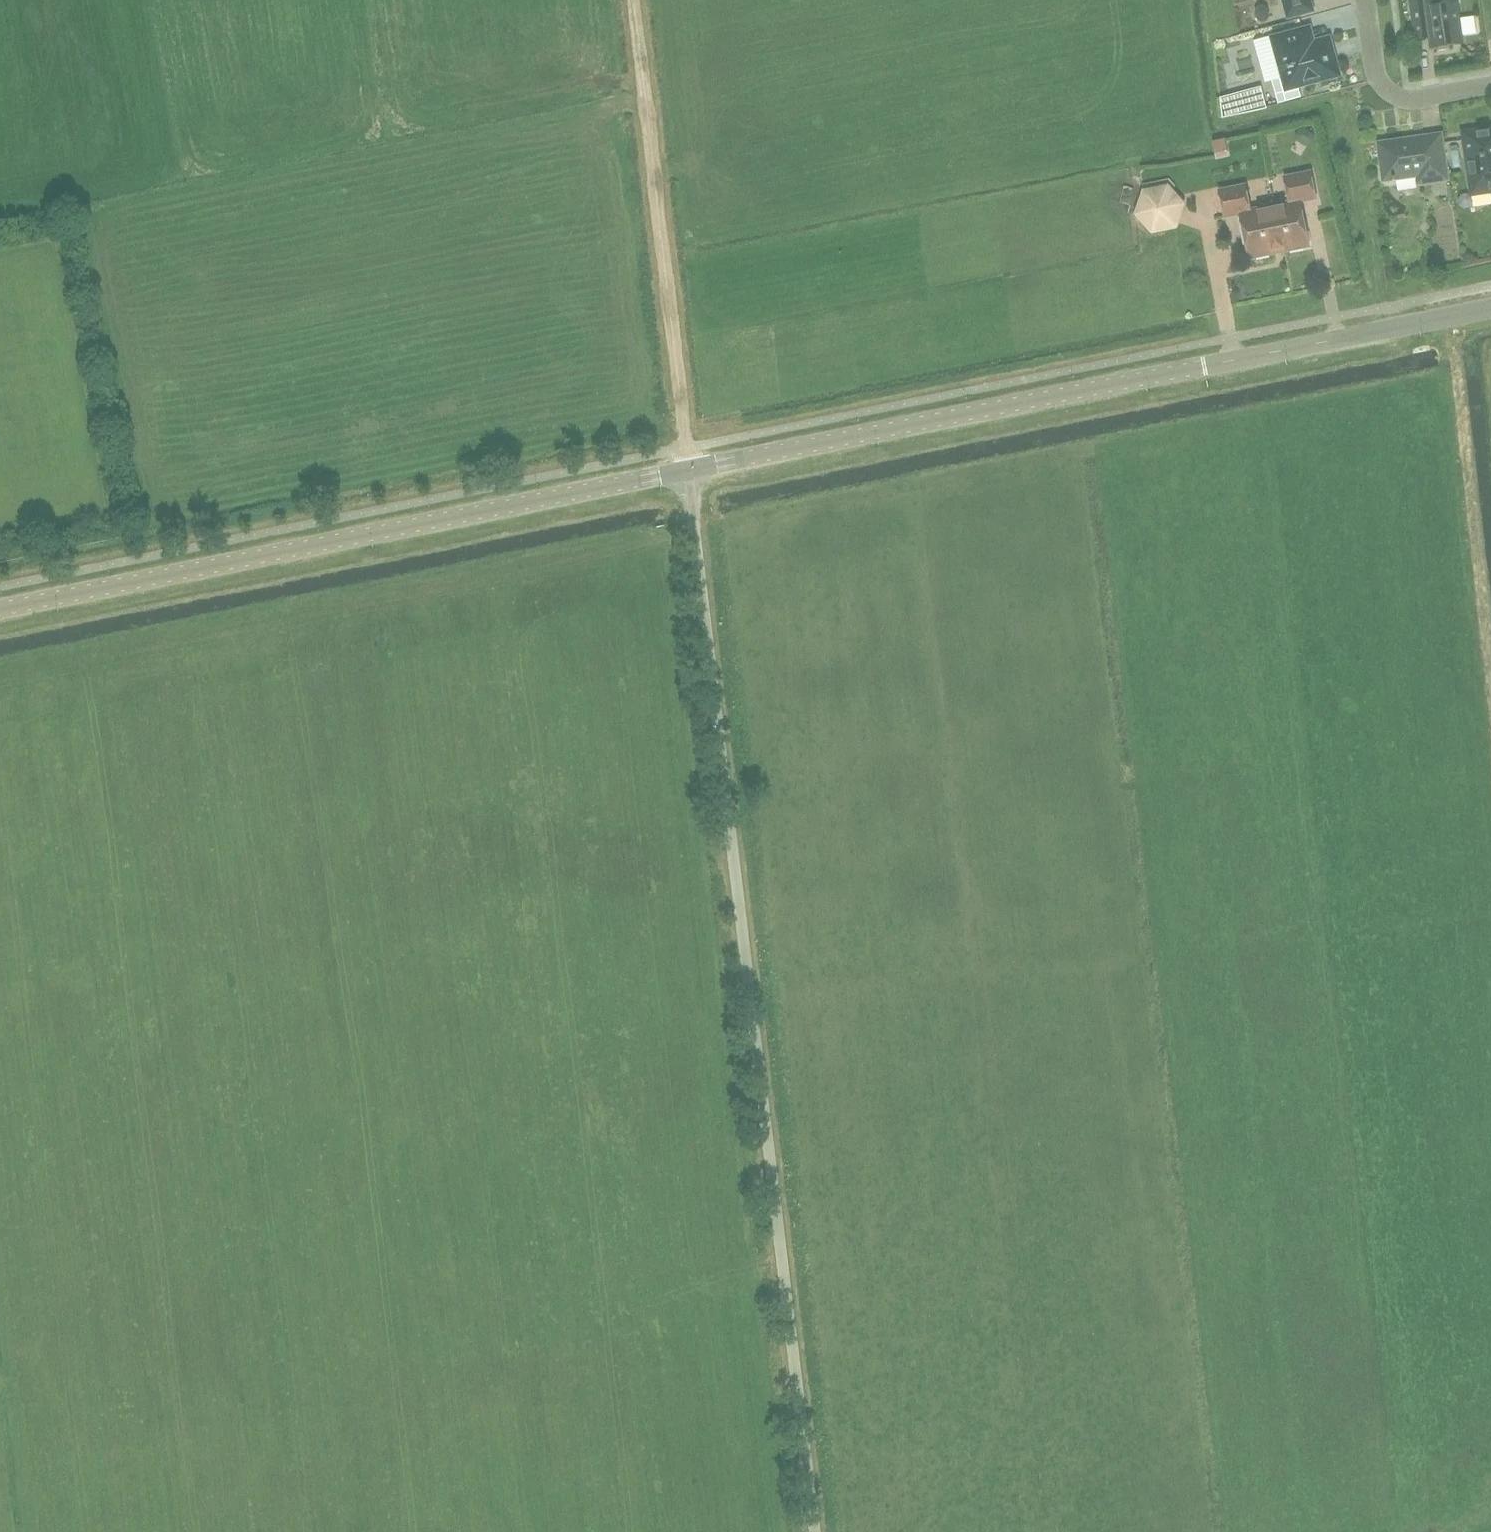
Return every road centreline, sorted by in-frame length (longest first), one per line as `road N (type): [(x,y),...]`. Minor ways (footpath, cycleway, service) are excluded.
road 1 (unclassified): [(815,1531),(688,471)]
road 2 (unclassified): [(688,471),(1490,312)]
road 3 (unclassified): [(0,610),(688,471)]
road 4 (track): [(688,471),(634,0)]
road 5 (residential): [(1490,85),(1413,100),(1394,94),(1376,68),(1367,0)]

